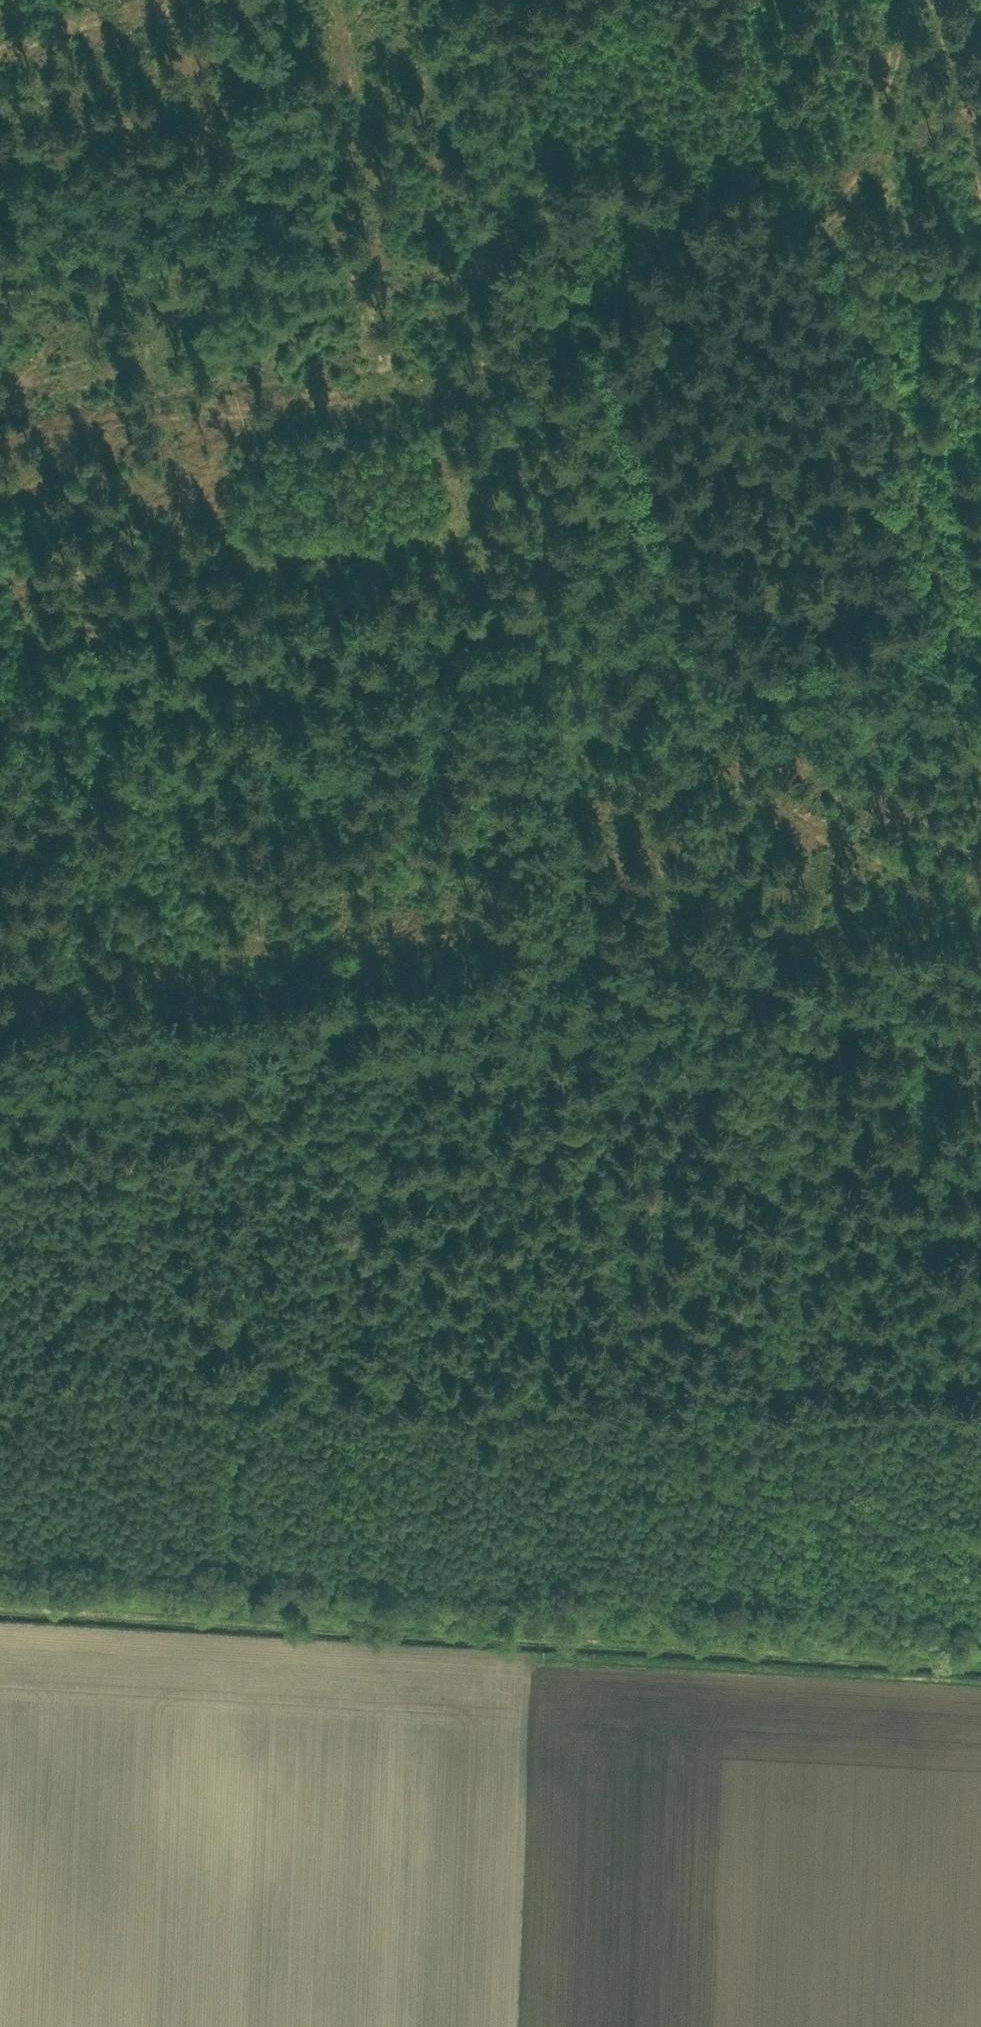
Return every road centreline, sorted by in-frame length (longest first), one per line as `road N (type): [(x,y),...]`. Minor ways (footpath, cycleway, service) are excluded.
road 1 (track): [(477,0),(662,643),(0,724)]

